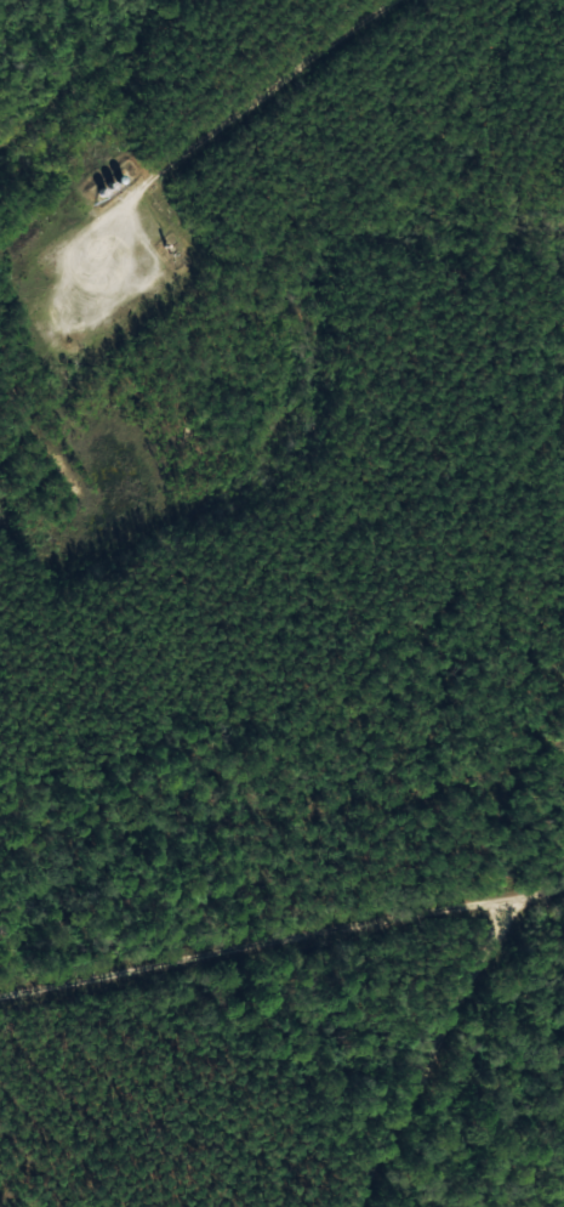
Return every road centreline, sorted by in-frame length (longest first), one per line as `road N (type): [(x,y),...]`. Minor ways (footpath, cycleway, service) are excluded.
road 1 (residential): [(0,995),(563,904)]

